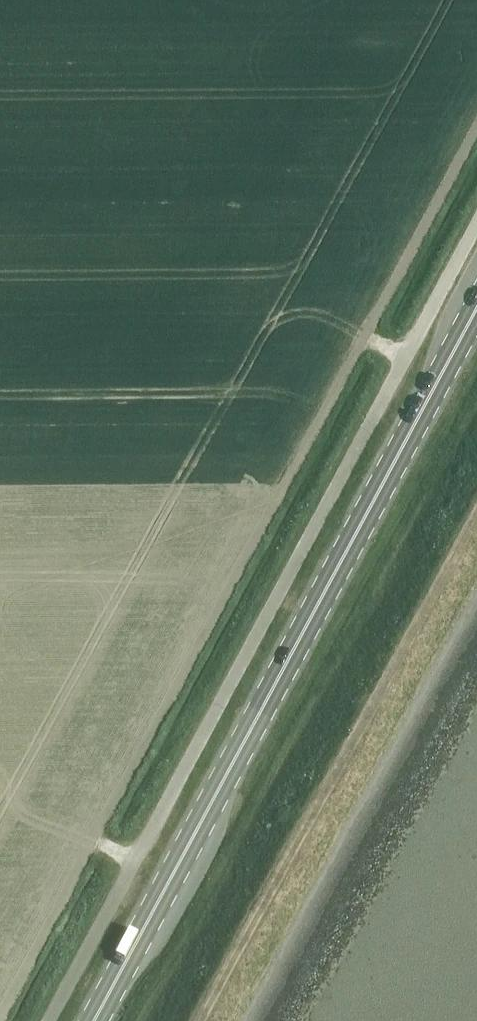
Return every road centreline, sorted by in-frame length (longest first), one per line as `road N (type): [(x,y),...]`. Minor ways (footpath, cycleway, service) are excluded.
road 1 (unclassified): [(476,223),(48,1020)]
road 2 (primary): [(96,1020),(476,312)]
road 3 (track): [(476,518),(203,1020)]

